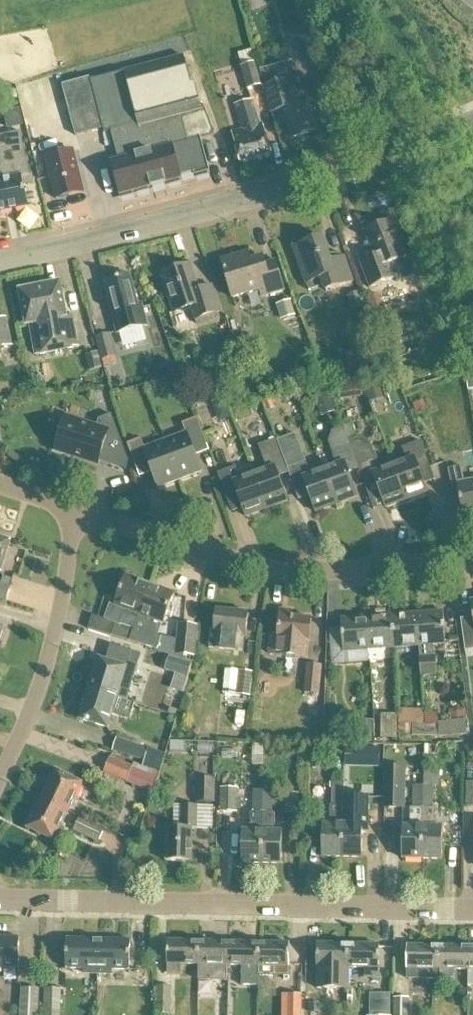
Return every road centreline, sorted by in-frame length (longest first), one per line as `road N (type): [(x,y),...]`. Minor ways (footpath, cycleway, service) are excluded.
road 1 (unclassified): [(0,264),(273,196),(472,122)]
road 2 (residential): [(0,897),(472,909)]
road 3 (residential): [(472,555),(397,568),(245,564),(77,509)]
road 4 (residential): [(0,782),(54,640),(77,509)]

